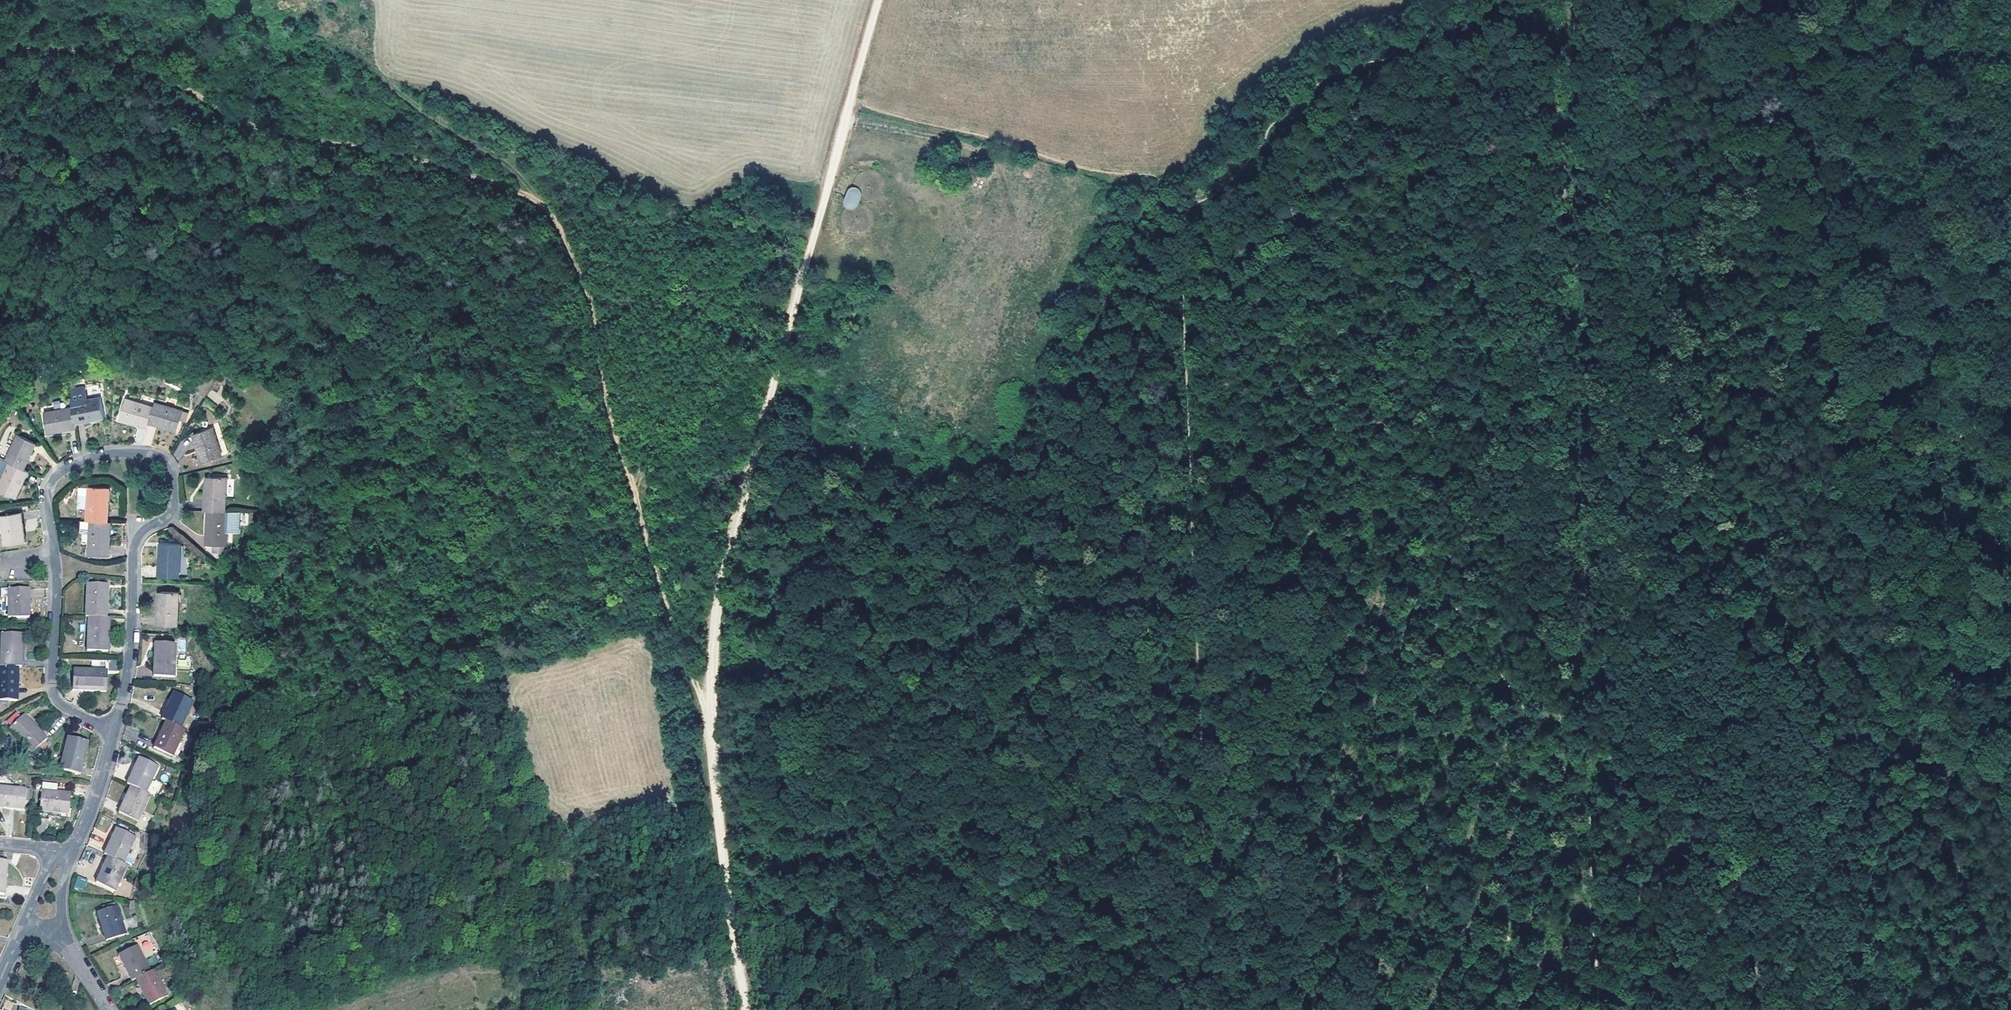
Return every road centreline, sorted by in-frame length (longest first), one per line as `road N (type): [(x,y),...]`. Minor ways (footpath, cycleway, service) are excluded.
road 1 (track): [(1467,0),(1460,21),(1315,97),(1126,267),(1063,390),(1042,461),(1001,491),(947,503),(893,551),(820,594),(785,642),(808,887),(742,1005)]
road 2 (track): [(850,103),(1151,177),(1189,215),(1183,270),(1212,1009)]
road 3 (track): [(879,0),(727,551),(714,630),(709,728),(743,1009)]
road 4 (track): [(1597,1009),(1588,807),(1189,215)]
road 5 (track): [(2010,787),(1868,530),(1702,0)]
road 6 (residential): [(114,734),(131,647),(134,549),(174,515),(171,474),(158,458),(100,458),(61,473),(46,493),(57,577),(53,694),(62,708)]
road 7 (track): [(277,382),(287,476),(284,614),(260,843),(274,1009)]
road 8 (track): [(2010,627),(1889,396),(1848,178),(1845,69)]
road 9 (track): [(541,206),(433,162),(256,127),(98,55),(0,46)]
road 10 (track): [(709,728),(615,436),(592,302),(541,206)]
road 11 (track): [(541,206),(508,167),(403,98)]
road 12 (track): [(845,121),(976,147)]
road 13 (residential): [(70,851),(114,734)]

